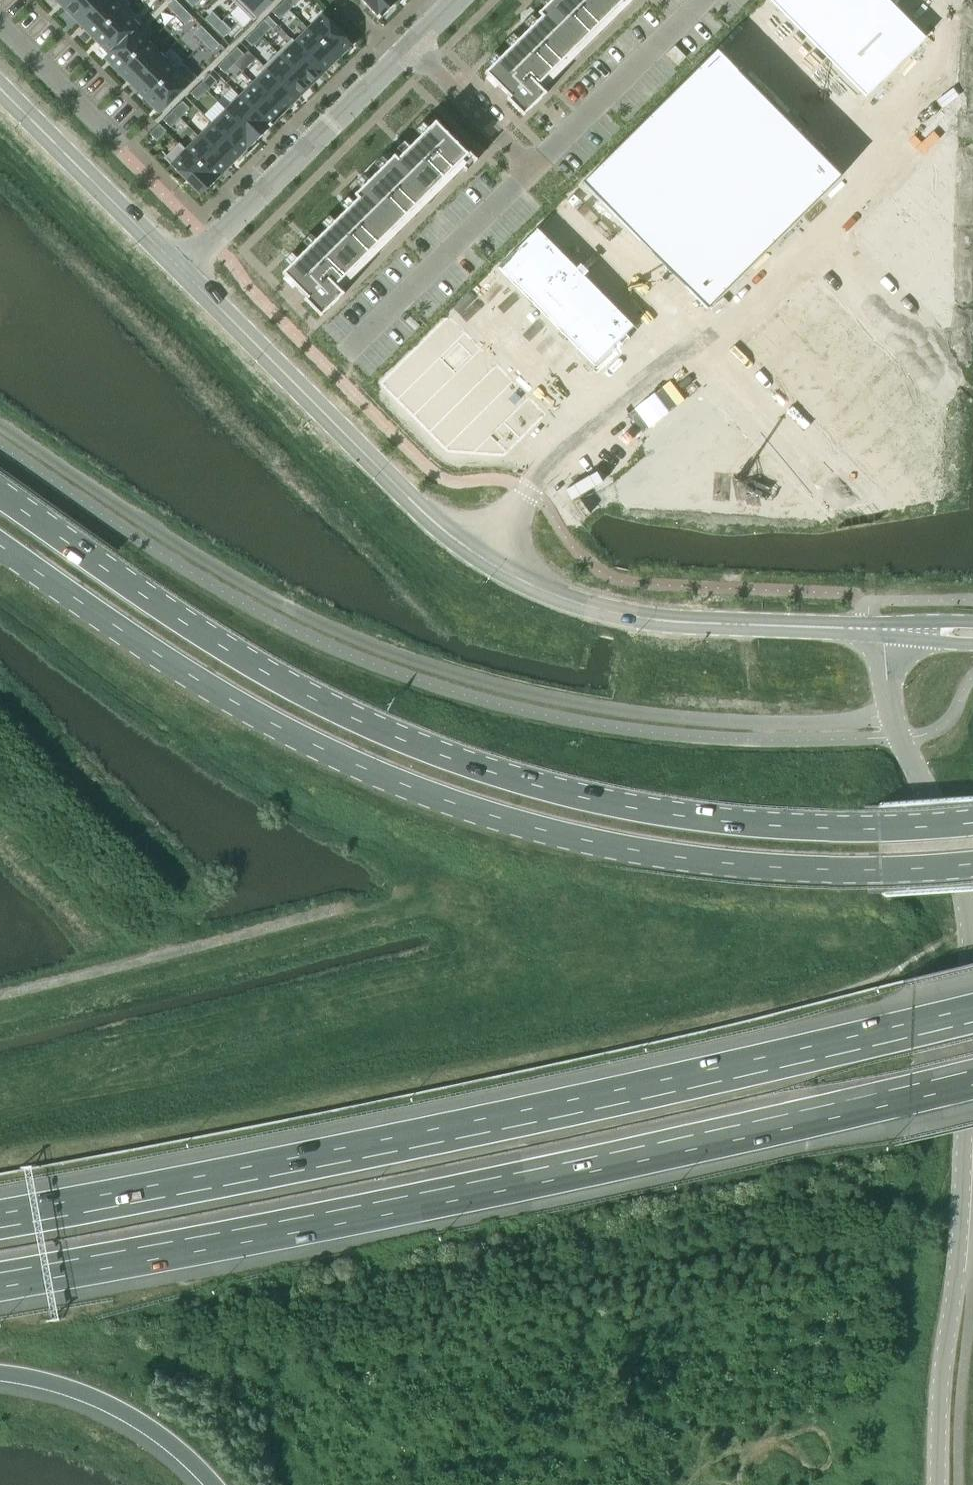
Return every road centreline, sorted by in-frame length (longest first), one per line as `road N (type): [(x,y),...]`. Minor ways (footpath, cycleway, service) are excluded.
road 1 (primary): [(972,822),(843,828),(699,818),(569,794),(454,759),(269,674),(0,495)]
road 2 (primary): [(0,545),(275,725),(492,815),(722,862),(866,869),(972,863)]
road 3 (motorway): [(972,1007),(475,1120),(0,1213)]
road 4 (motorway): [(0,1287),(485,1194),(972,1084)]
road 5 (unclassified): [(937,1484),(939,1381),(960,1225),(971,943),(959,873),(894,724),(874,628)]
road 6 (secondary): [(874,628),(629,615),(536,586),(471,551)]
road 7 (tertiary): [(187,264),(460,0)]
road 8 (secondary): [(471,551),(222,307)]
road 9 (secondary): [(187,264),(0,77)]
road 10 (secondary): [(0,95),(178,272)]
road 11 (motorway): [(0,1373),(114,1406),(215,1484)]
road 12 (residential): [(698,340),(863,500)]
road 13 (residential): [(608,408),(471,551)]
road 14 (residential): [(814,239),(951,365)]
road 15 (residential): [(585,220),(698,340)]
road 16 (residential): [(0,29),(116,146)]
road 17 (residential): [(781,40),(891,149)]
road 18 (residential): [(814,239),(698,340)]
road 19 (residential): [(608,408),(506,307)]
road 20 (residential): [(972,39),(891,149)]

